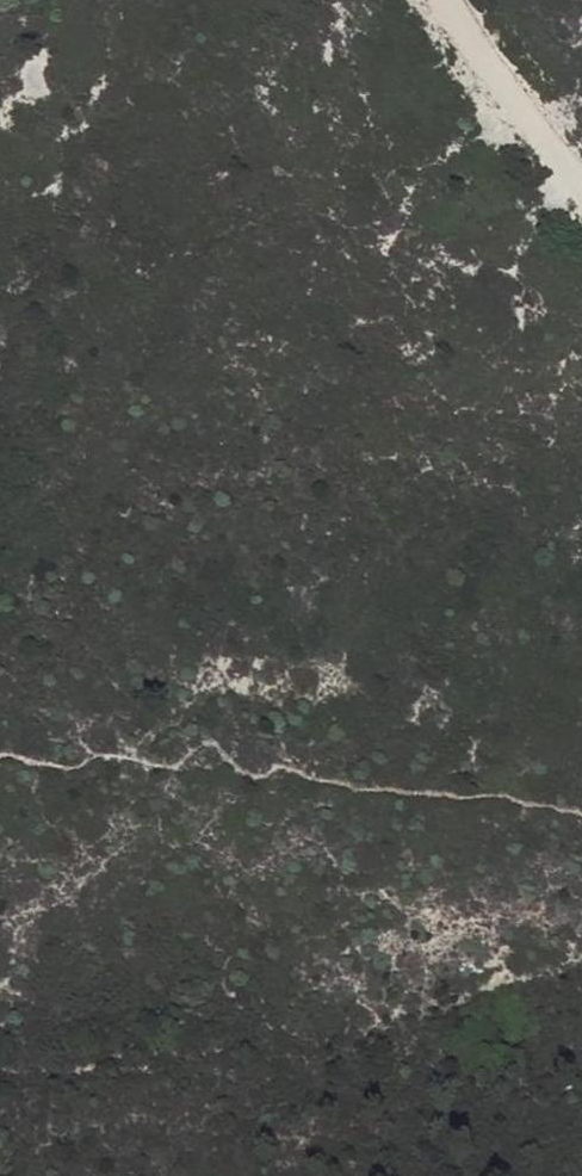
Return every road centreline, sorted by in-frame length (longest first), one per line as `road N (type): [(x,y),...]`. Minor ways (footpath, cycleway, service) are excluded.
road 1 (track): [(581,185),(513,98),(451,0)]

